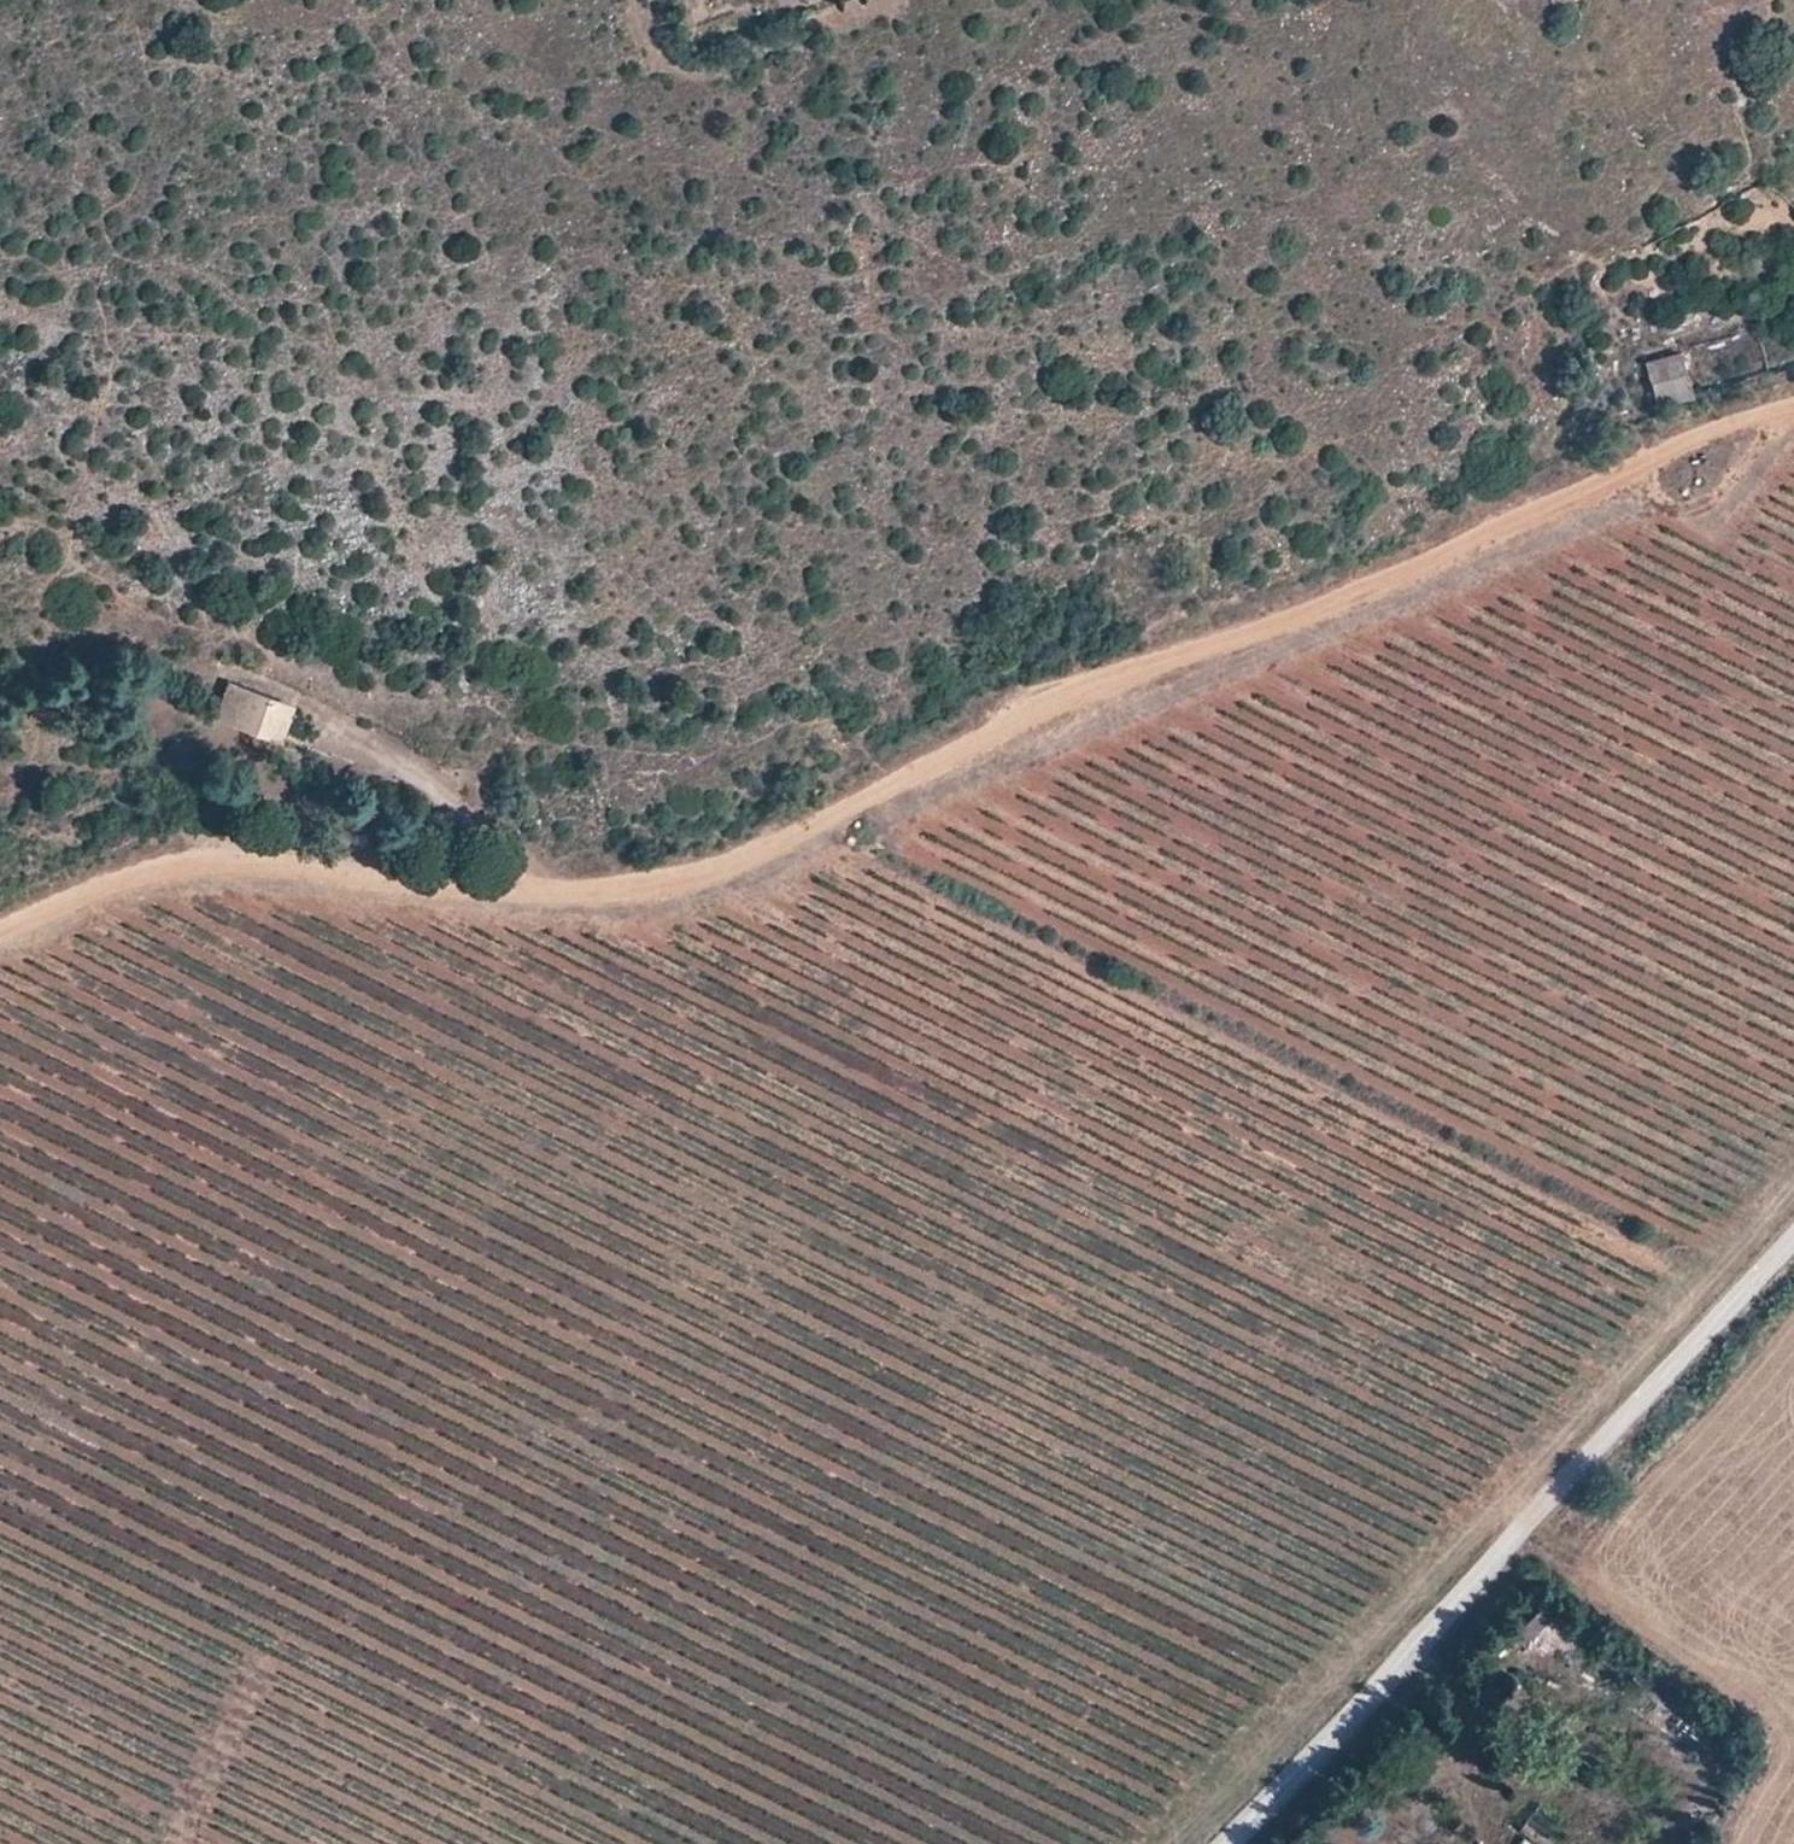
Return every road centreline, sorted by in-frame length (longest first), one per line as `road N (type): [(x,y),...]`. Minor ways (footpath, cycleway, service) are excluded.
road 1 (track): [(0,915),(159,843),(225,832),(397,861),(628,870),(789,835),(957,730),(1793,389)]
road 2 (unclassified): [(1216,1843),(1793,1239)]

